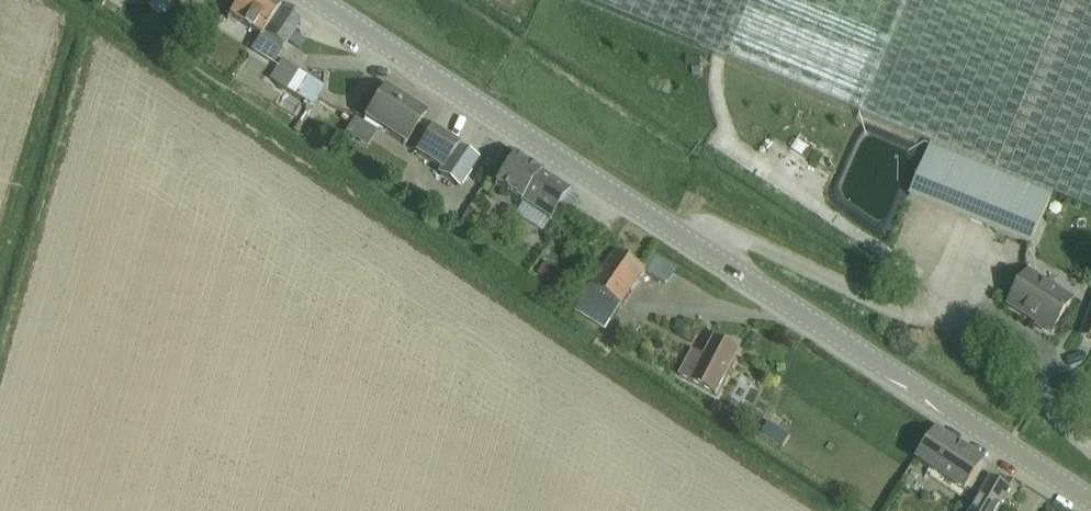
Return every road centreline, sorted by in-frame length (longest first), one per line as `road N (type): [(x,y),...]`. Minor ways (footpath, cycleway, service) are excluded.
road 1 (tertiary): [(1090,501),(313,0)]

